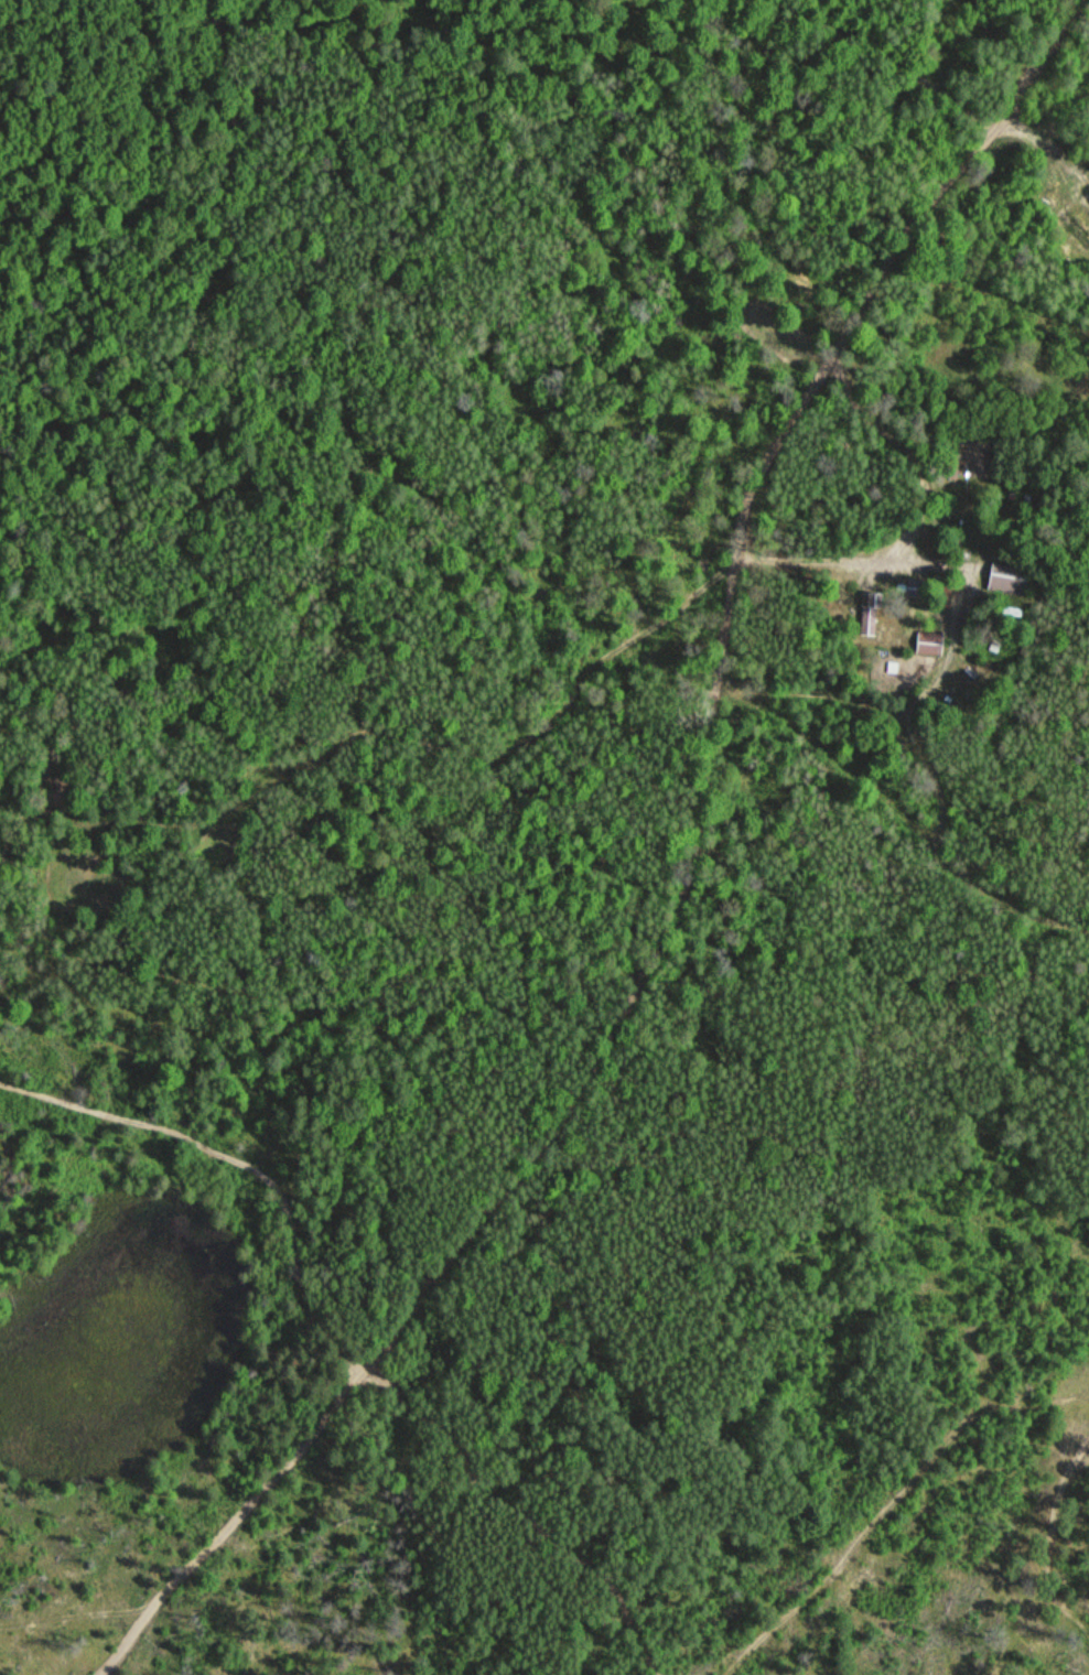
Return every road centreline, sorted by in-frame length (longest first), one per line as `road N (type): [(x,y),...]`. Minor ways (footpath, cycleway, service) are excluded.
road 1 (residential): [(104,1674),(341,1403),(560,1127),(600,1060),(679,911),(751,491),(913,224),(1088,0)]
road 2 (residential): [(0,1083),(162,1121),(271,1185),(291,1217),(316,1318),(353,1365),(376,1372),(441,1429),(481,1487),(619,1589),(657,1674)]
road 3 (residential): [(212,0),(242,159),(95,637),(0,878)]

